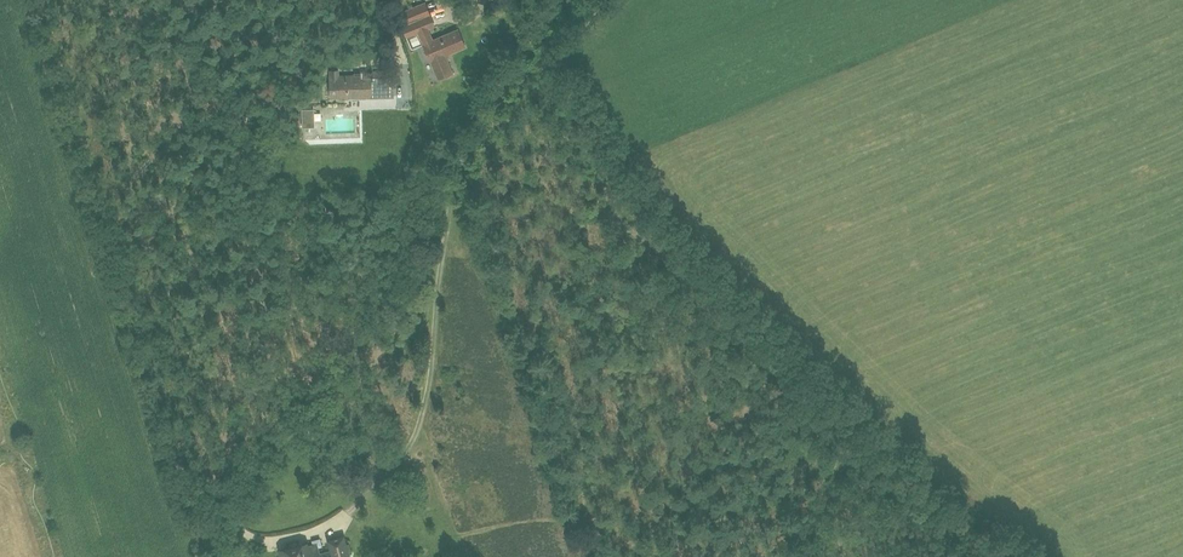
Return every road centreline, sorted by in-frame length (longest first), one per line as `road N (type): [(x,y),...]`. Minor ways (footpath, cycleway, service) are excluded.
road 1 (track): [(454,176),(432,365),(413,439),(345,517),(323,530),(275,541),(244,533),(236,512),(241,493),(335,385),(423,220)]
road 2 (track): [(423,220),(563,0)]

